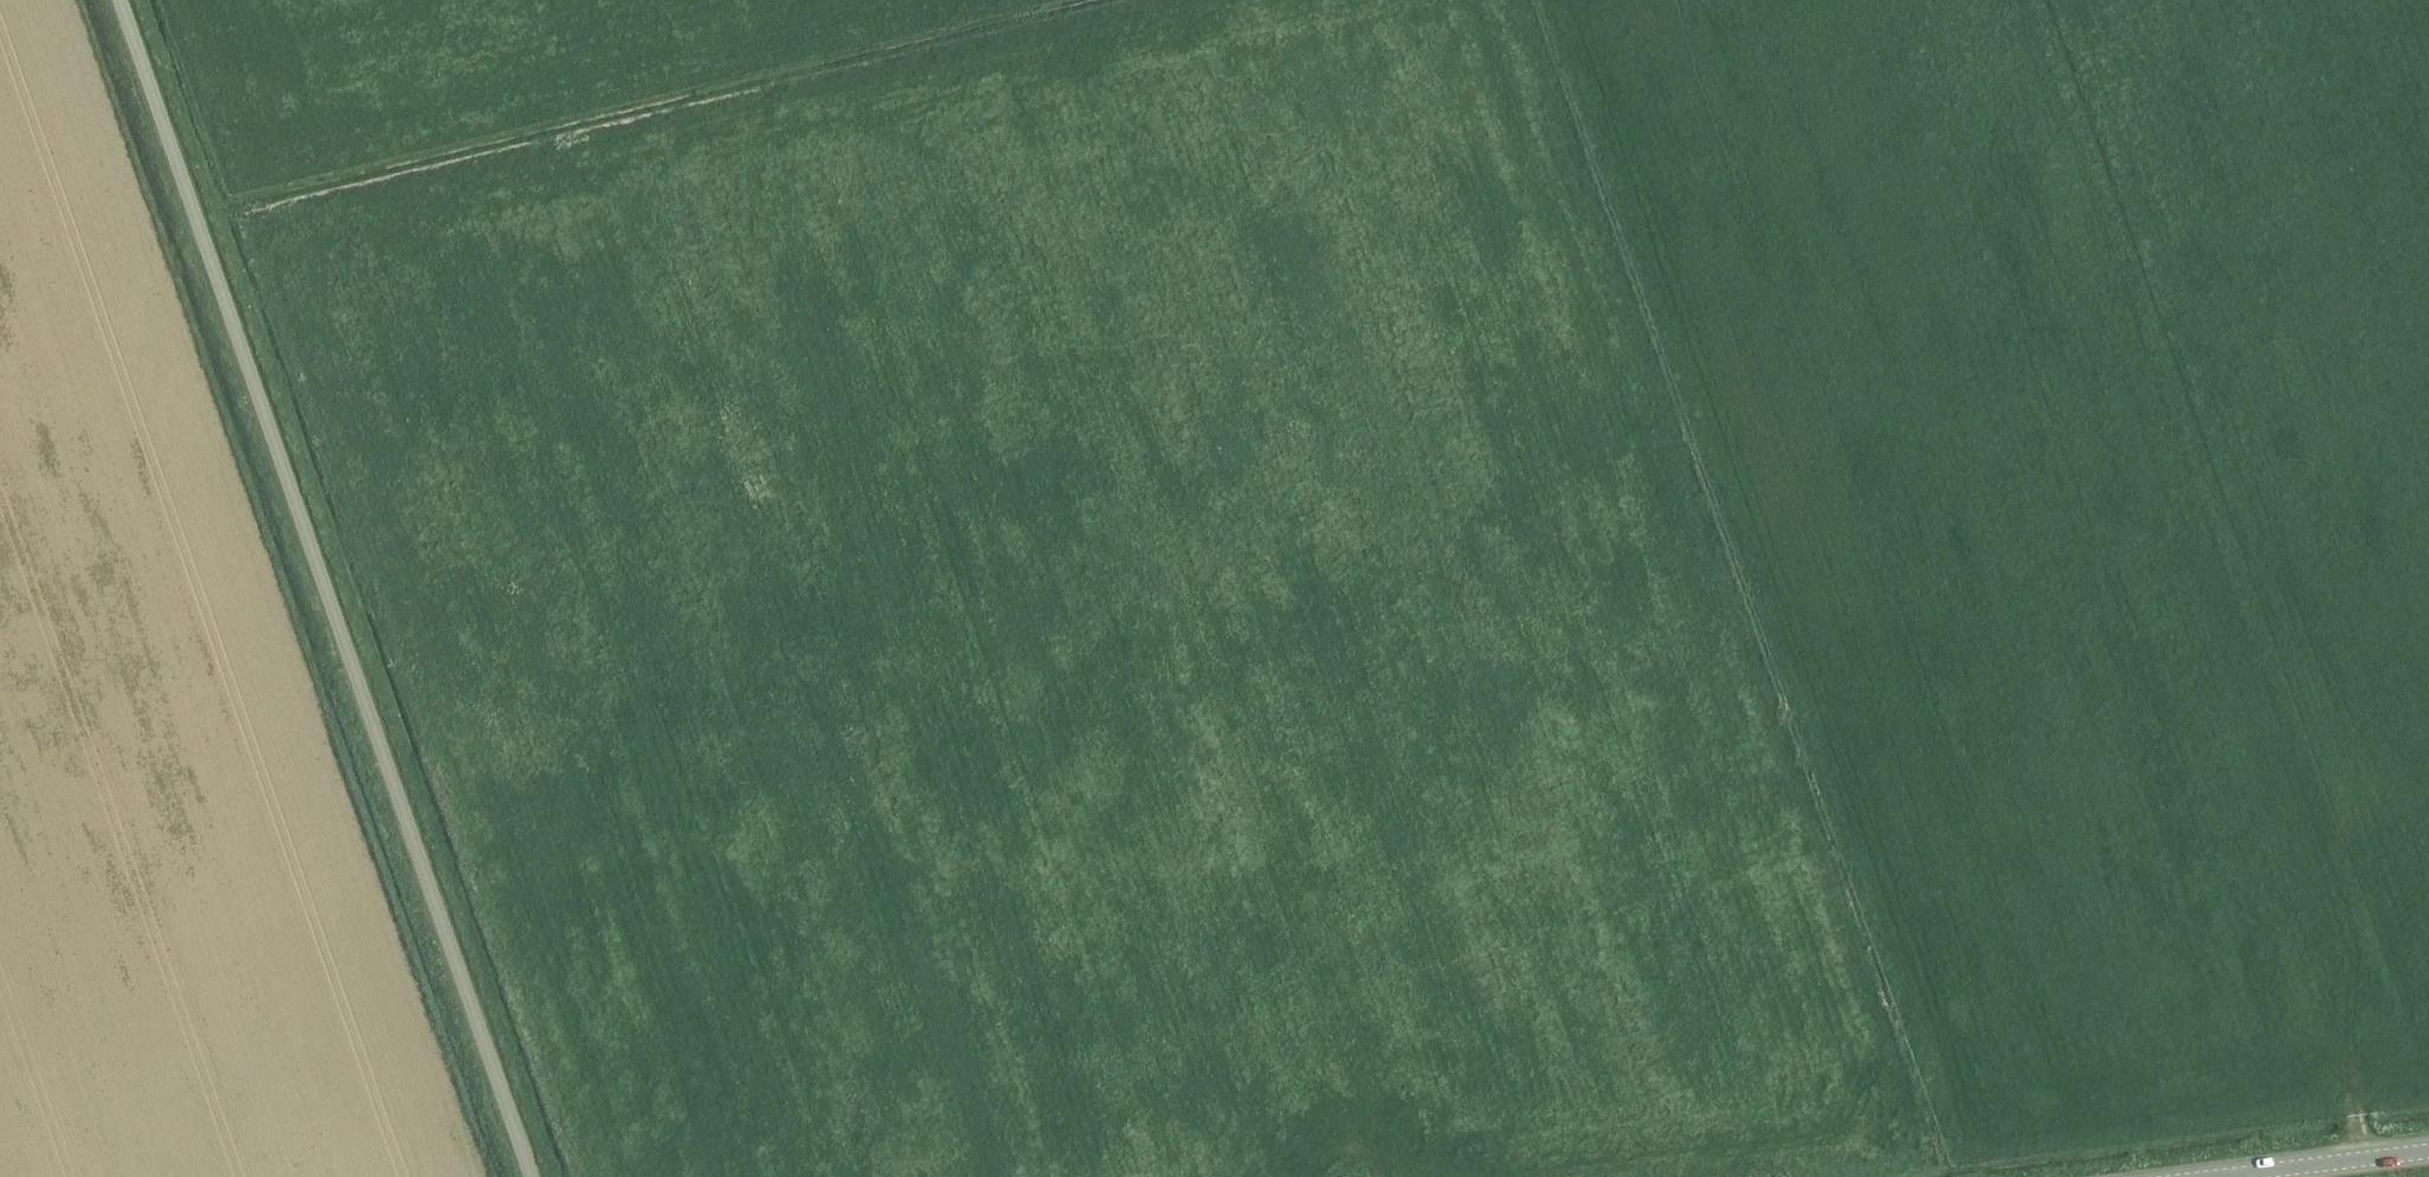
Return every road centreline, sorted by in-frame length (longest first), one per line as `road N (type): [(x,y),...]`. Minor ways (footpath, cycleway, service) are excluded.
road 1 (unclassified): [(526,1176),(110,0)]
road 2 (tertiary): [(2208,1176),(2428,1150)]

